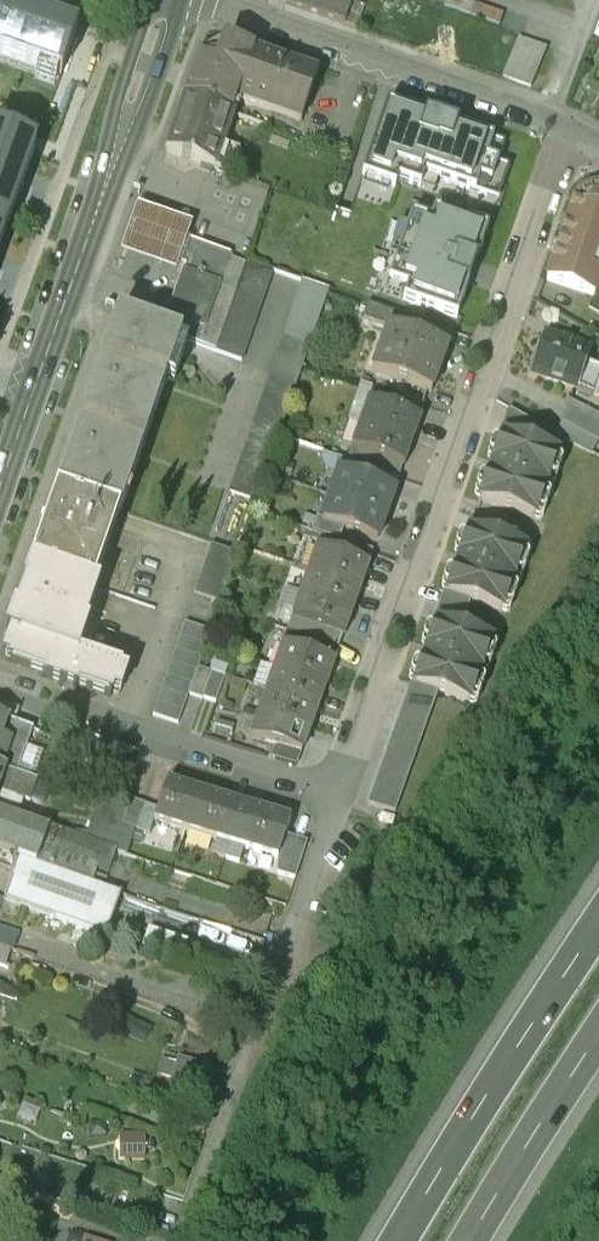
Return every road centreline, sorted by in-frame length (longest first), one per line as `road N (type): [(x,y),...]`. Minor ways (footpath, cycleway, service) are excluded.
road 1 (residential): [(571,128),(338,798)]
road 2 (secondary): [(166,0),(0,485)]
road 3 (residential): [(338,798),(187,1240)]
road 4 (residential): [(195,0),(571,128)]
road 5 (motorway): [(598,907),(391,1240)]
road 6 (residential): [(338,798),(0,685)]
road 7 (motorway): [(469,1240),(598,1032)]

